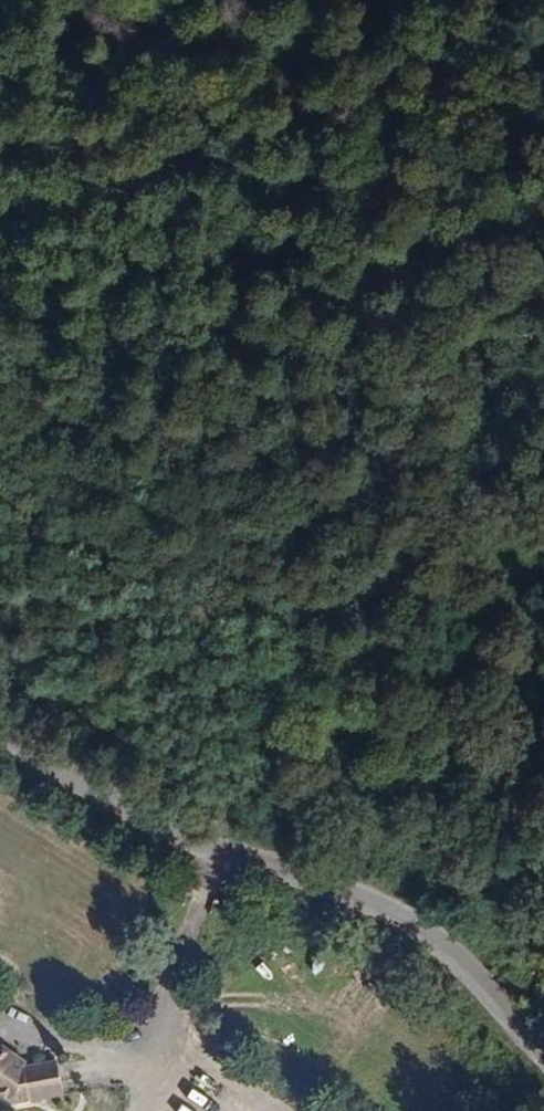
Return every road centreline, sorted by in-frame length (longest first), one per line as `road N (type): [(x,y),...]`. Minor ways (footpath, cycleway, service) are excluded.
road 1 (residential): [(543,1066),(455,959),(387,914),(294,876),(209,857),(0,737)]
road 2 (track): [(136,1110),(223,860)]

